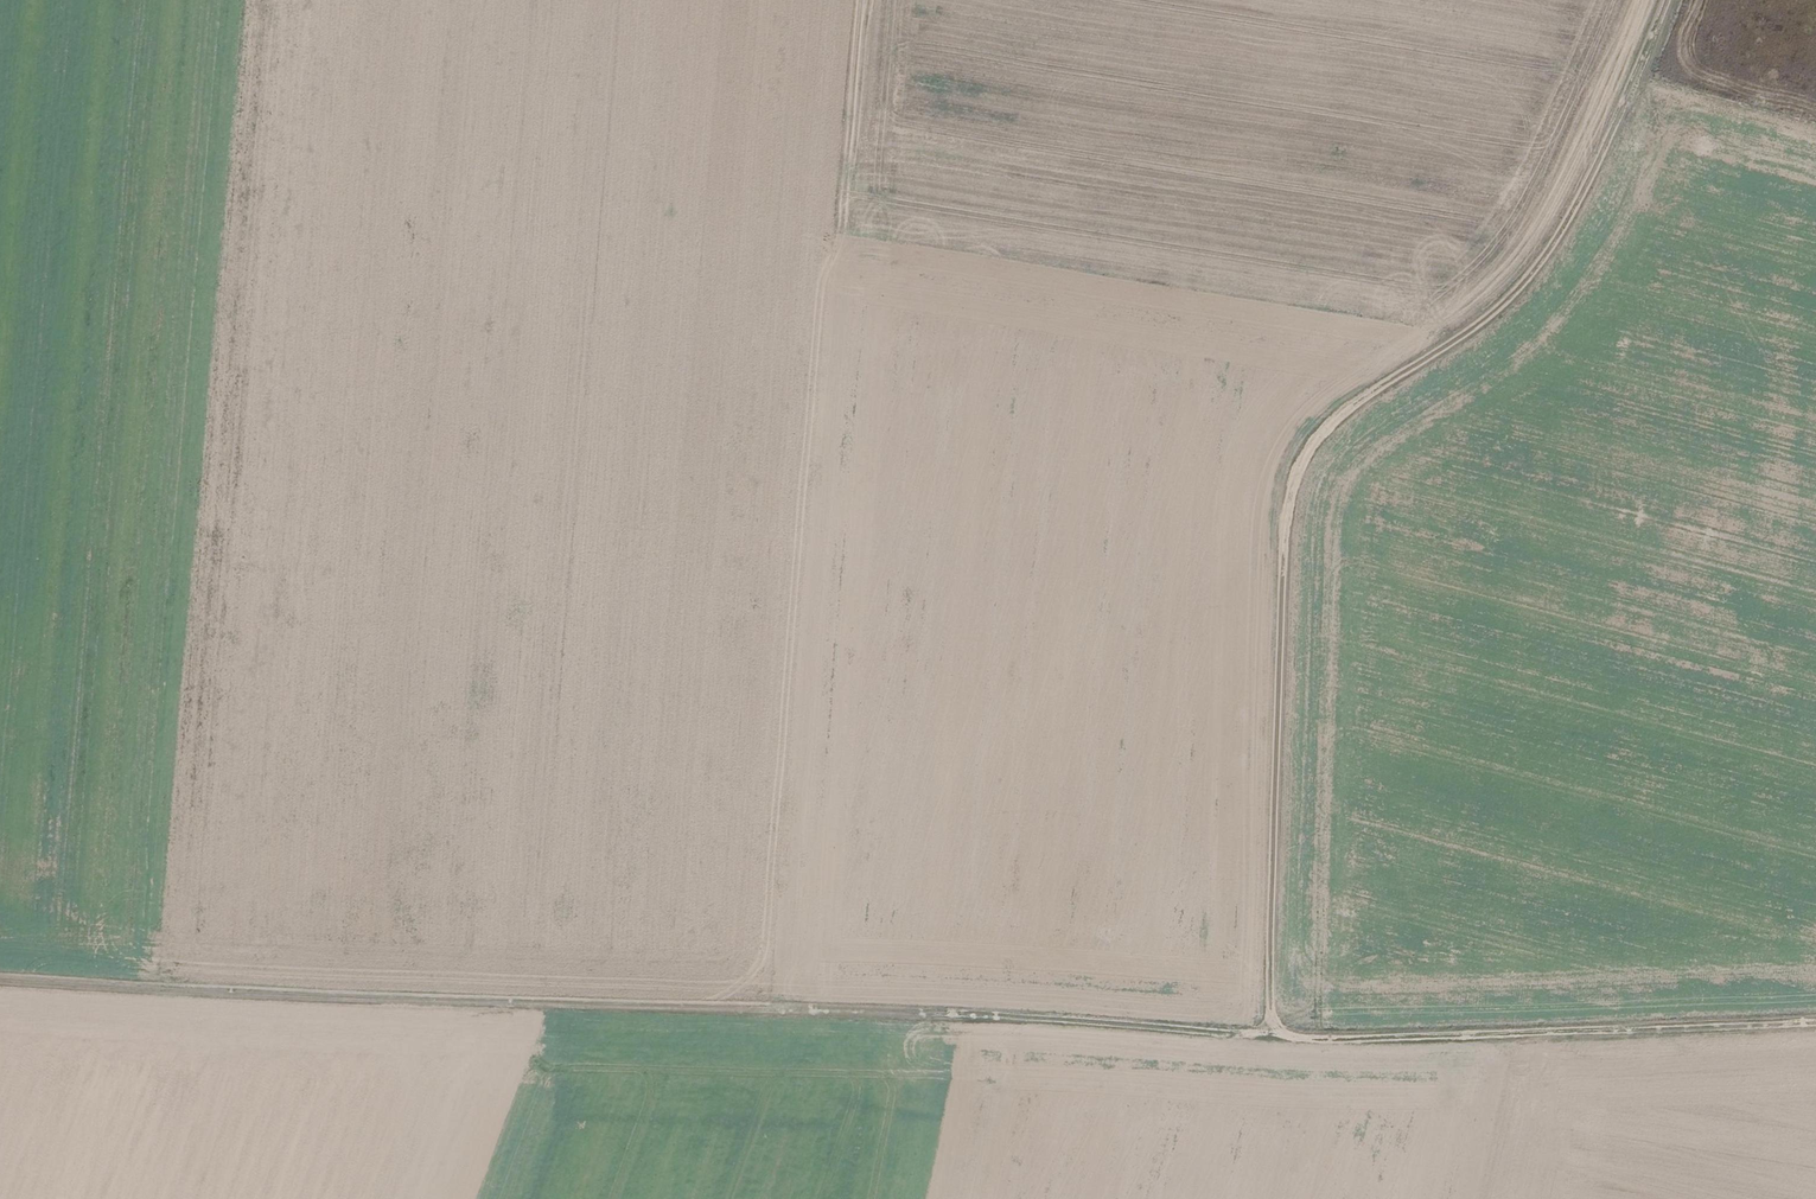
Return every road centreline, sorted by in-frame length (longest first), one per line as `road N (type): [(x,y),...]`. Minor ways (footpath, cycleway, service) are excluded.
road 1 (track): [(1815,1027),(1473,1041),(1268,1038),(0,983)]
road 2 (track): [(1658,0),(1582,187),(1531,270),(1473,333),(1317,432),(1298,469),(1282,593),(1268,1038)]

